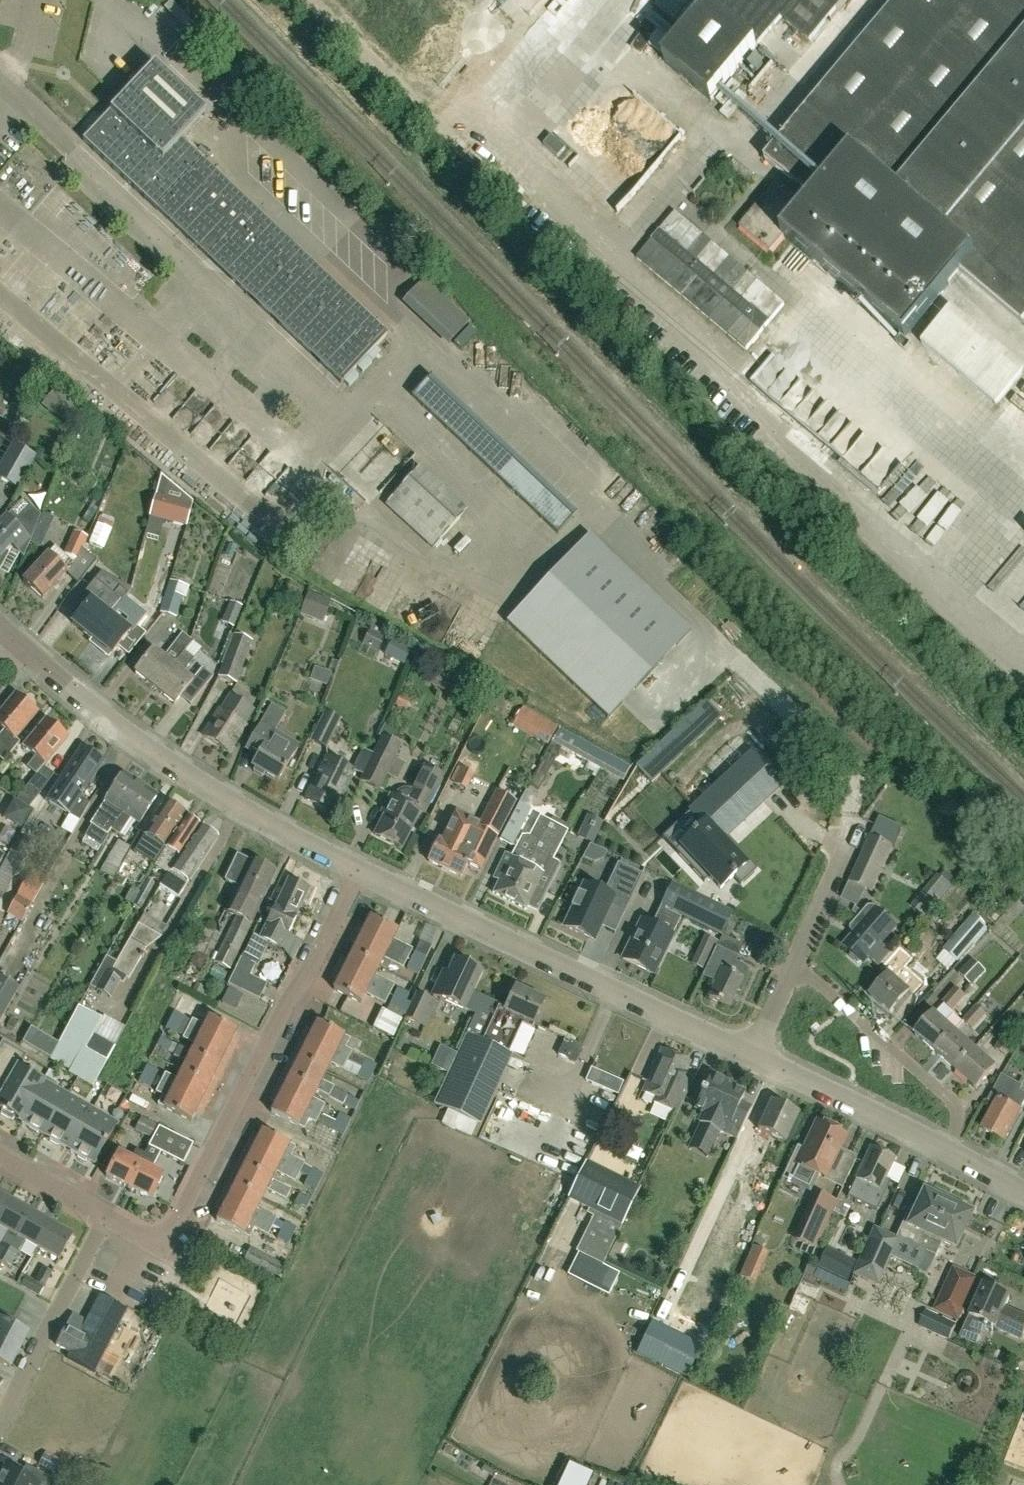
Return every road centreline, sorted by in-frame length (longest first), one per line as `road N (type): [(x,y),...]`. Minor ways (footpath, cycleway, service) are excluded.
road 1 (residential): [(744,1056),(357,869)]
road 2 (residential): [(166,1239),(357,869)]
road 3 (residential): [(357,869),(162,759),(13,643)]
road 4 (residential): [(944,1151),(954,1109),(798,955)]
road 5 (residential): [(944,1151),(744,1056)]
road 6 (residential): [(0,1416),(102,1222)]
road 7 (residential): [(798,955),(850,857),(852,812)]
road 8 (unclassified): [(409,100),(310,0)]

